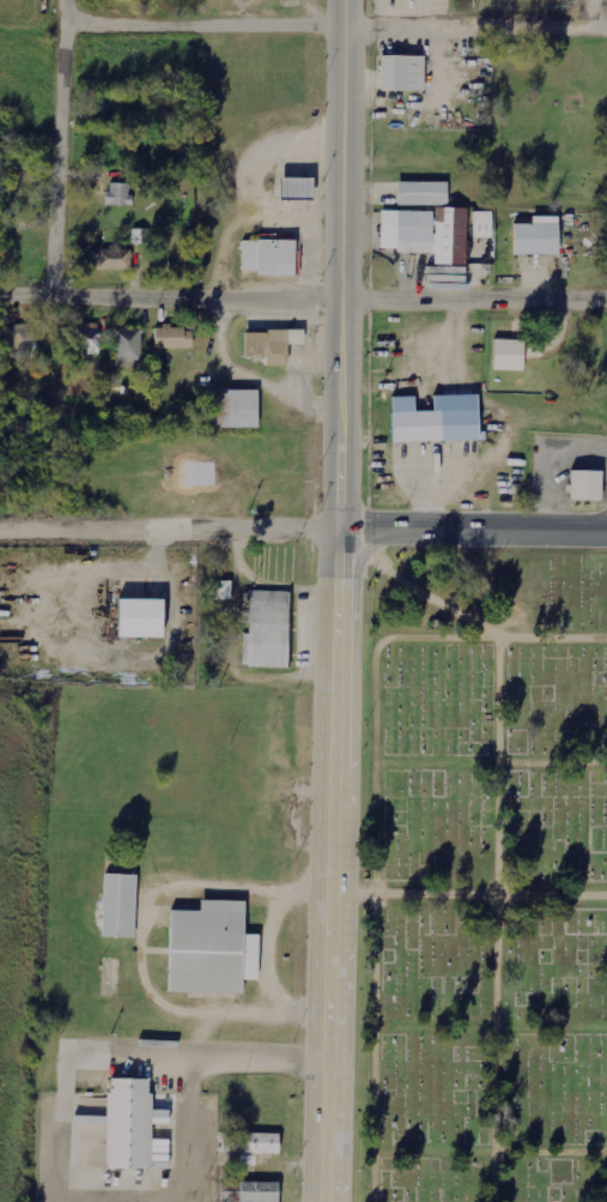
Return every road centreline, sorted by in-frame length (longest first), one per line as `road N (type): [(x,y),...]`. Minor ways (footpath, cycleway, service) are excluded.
road 1 (primary): [(330,1201),(347,0)]
road 2 (residential): [(606,296),(55,297)]
road 3 (residential): [(606,23),(65,25)]
road 4 (residential): [(340,528),(0,528)]
road 5 (residential): [(55,297),(65,0)]
road 6 (secondary): [(606,531),(340,528)]

